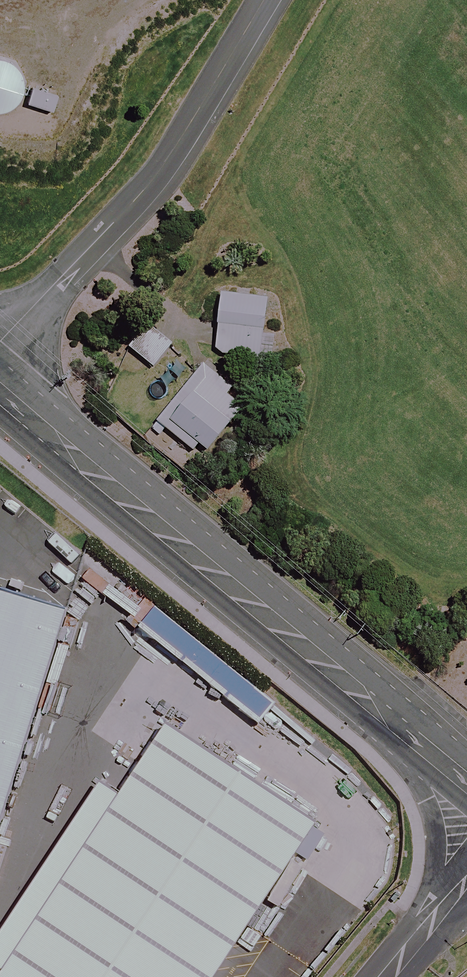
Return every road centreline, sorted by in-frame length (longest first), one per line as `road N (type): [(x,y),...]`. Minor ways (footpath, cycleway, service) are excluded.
road 1 (tertiary): [(0,394),(466,783)]
road 2 (unclassified): [(264,0),(157,175),(0,342)]
road 3 (residential): [(466,885),(389,976)]

